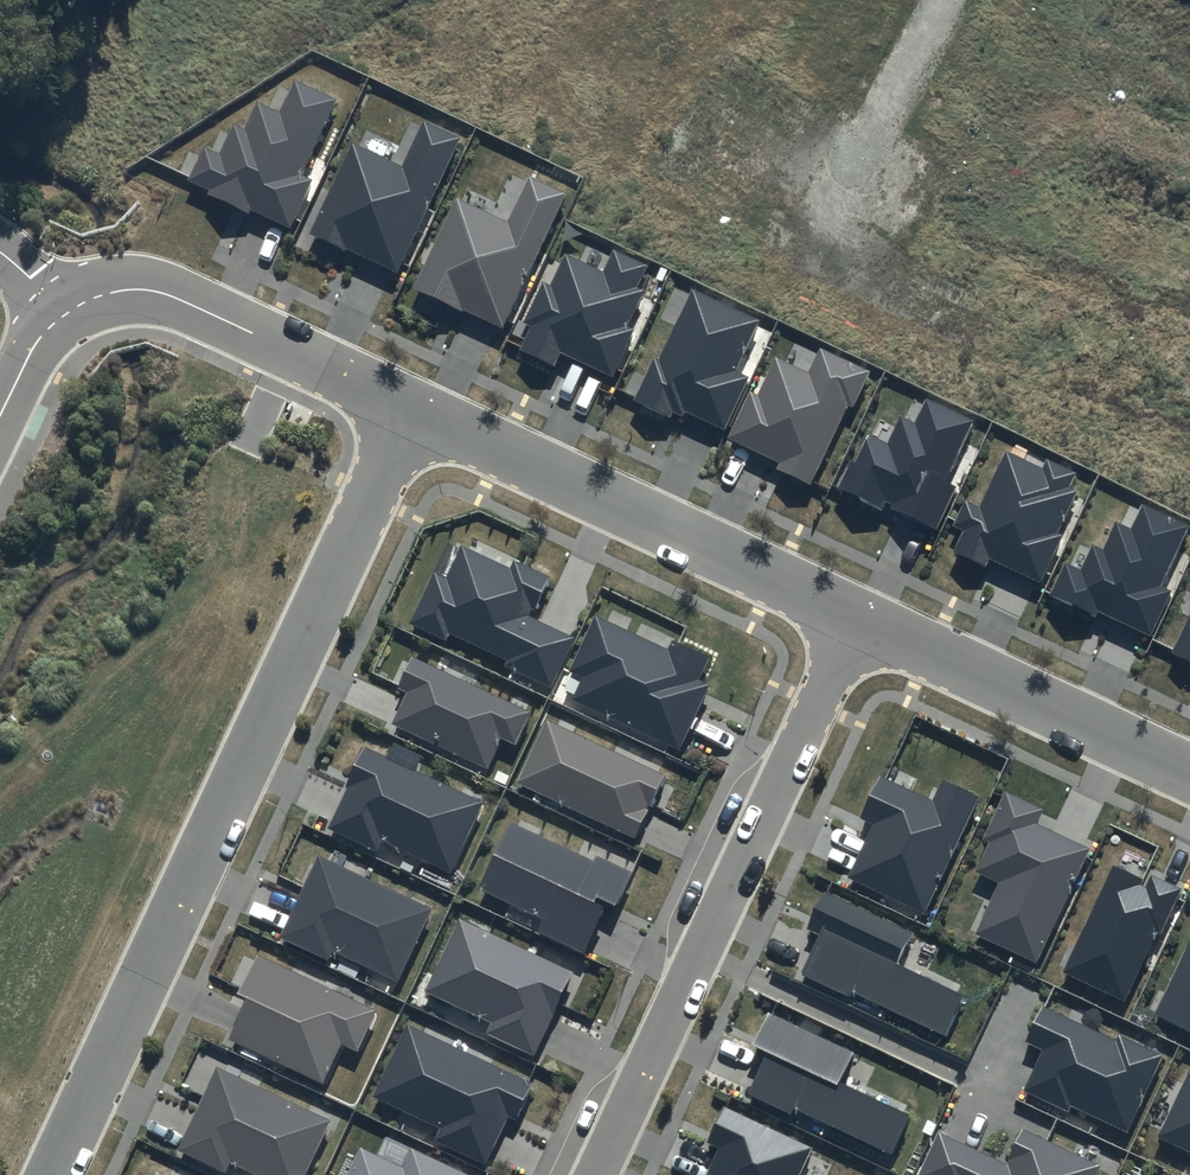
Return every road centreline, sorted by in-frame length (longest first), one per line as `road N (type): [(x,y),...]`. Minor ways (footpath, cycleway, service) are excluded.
road 1 (residential): [(407,411),(52,1174)]
road 2 (residential): [(856,621),(595,1174)]
road 3 (residential): [(407,411),(856,621)]
road 4 (residential): [(68,312),(124,290),(164,293),(407,411)]
road 5 (residential): [(856,621),(1189,779)]
road 6 (residential): [(0,415),(32,350),(68,312)]

